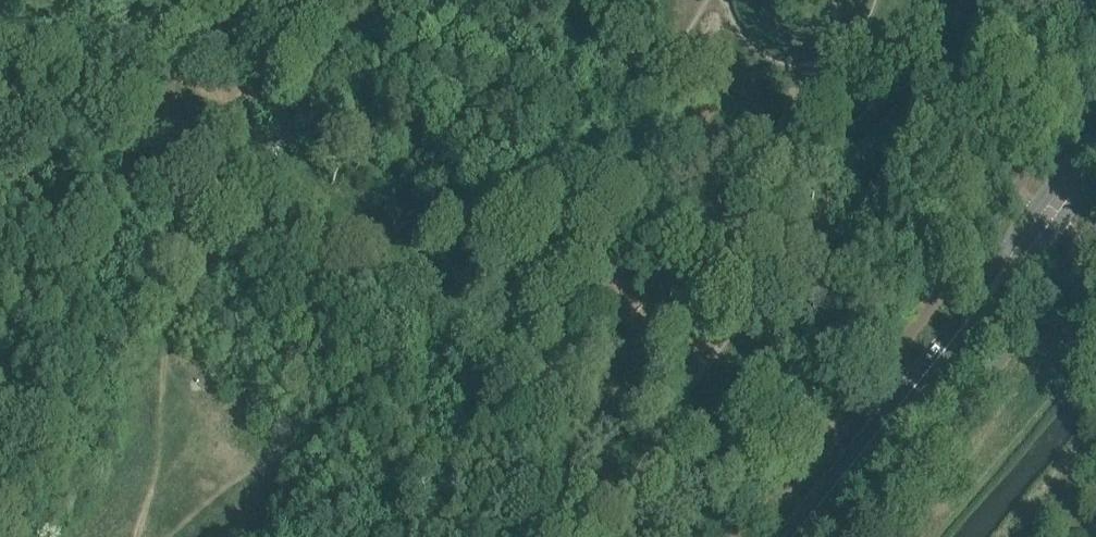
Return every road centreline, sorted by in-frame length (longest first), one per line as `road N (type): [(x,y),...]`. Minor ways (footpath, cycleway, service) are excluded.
road 1 (primary): [(793,536),(1095,149)]

